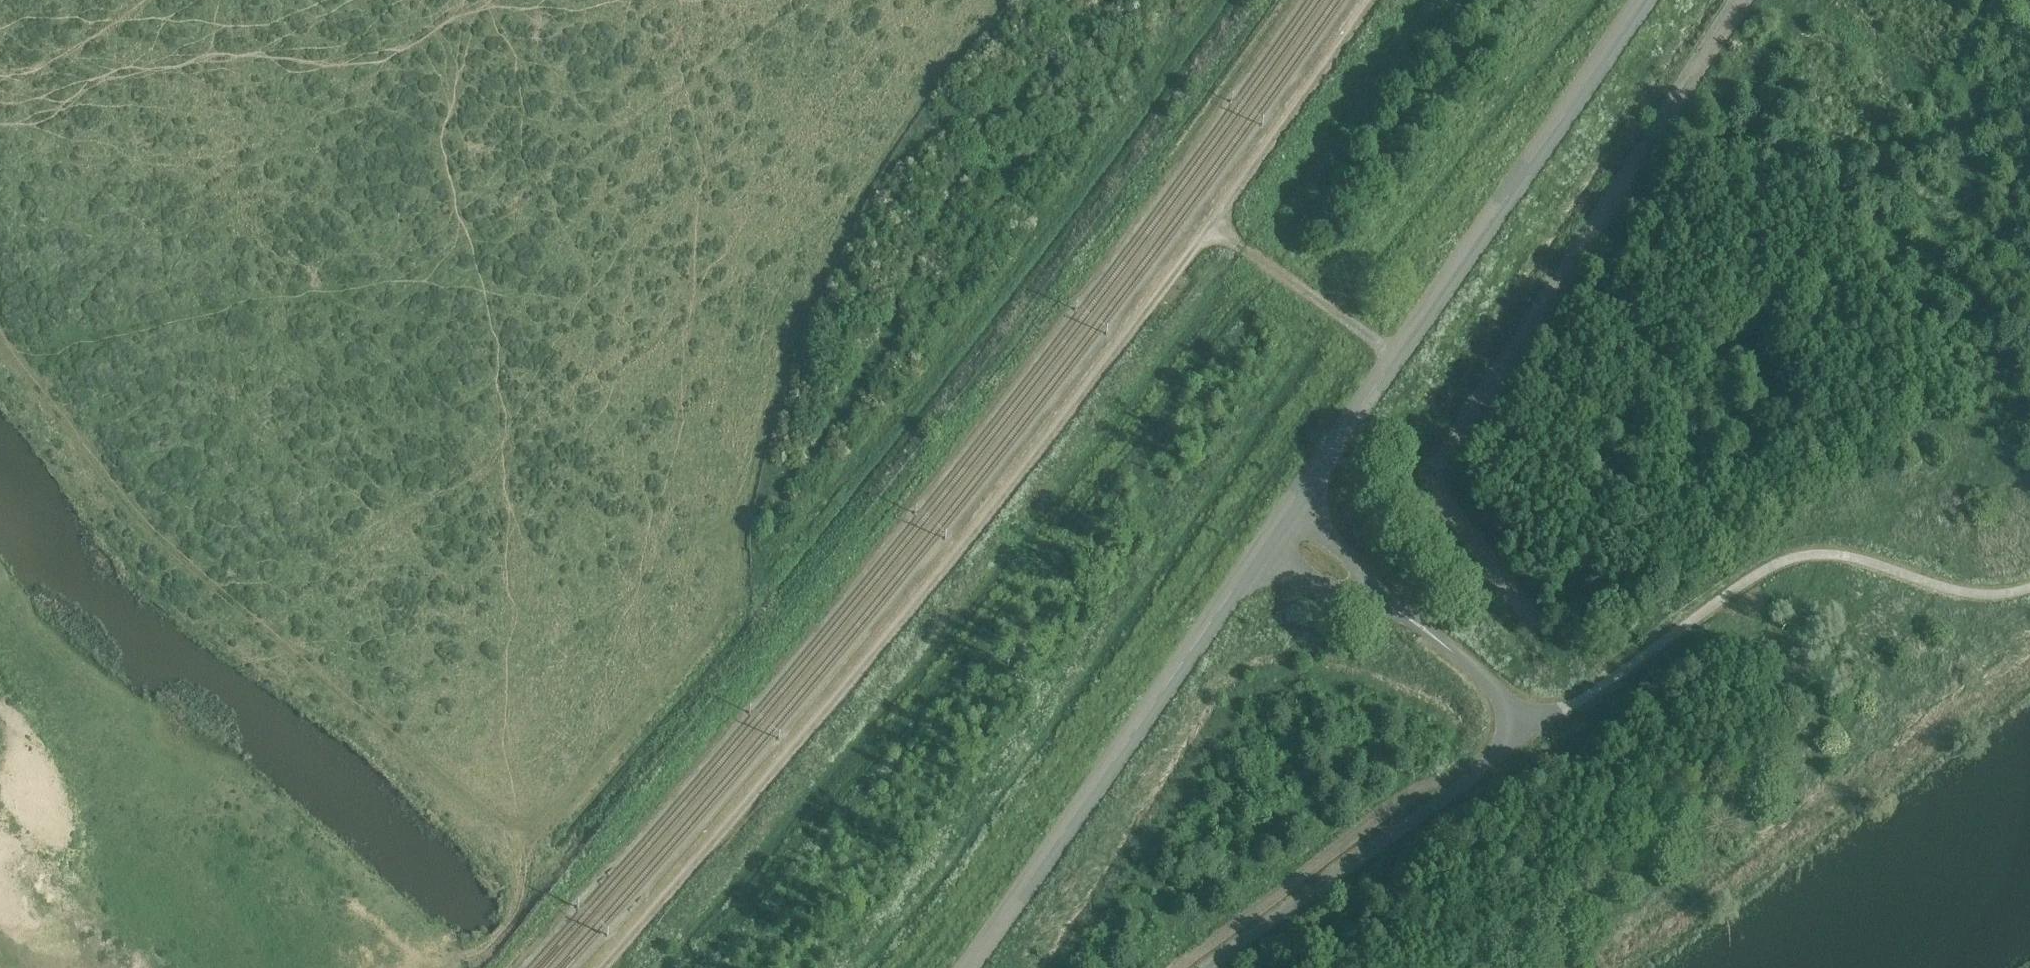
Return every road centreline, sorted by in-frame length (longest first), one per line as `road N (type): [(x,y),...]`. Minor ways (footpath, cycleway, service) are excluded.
road 1 (track): [(605,967),(1032,462),(1377,0)]
road 2 (tertiary): [(966,967),(1641,0)]
road 3 (track): [(1396,353),(1209,228)]

